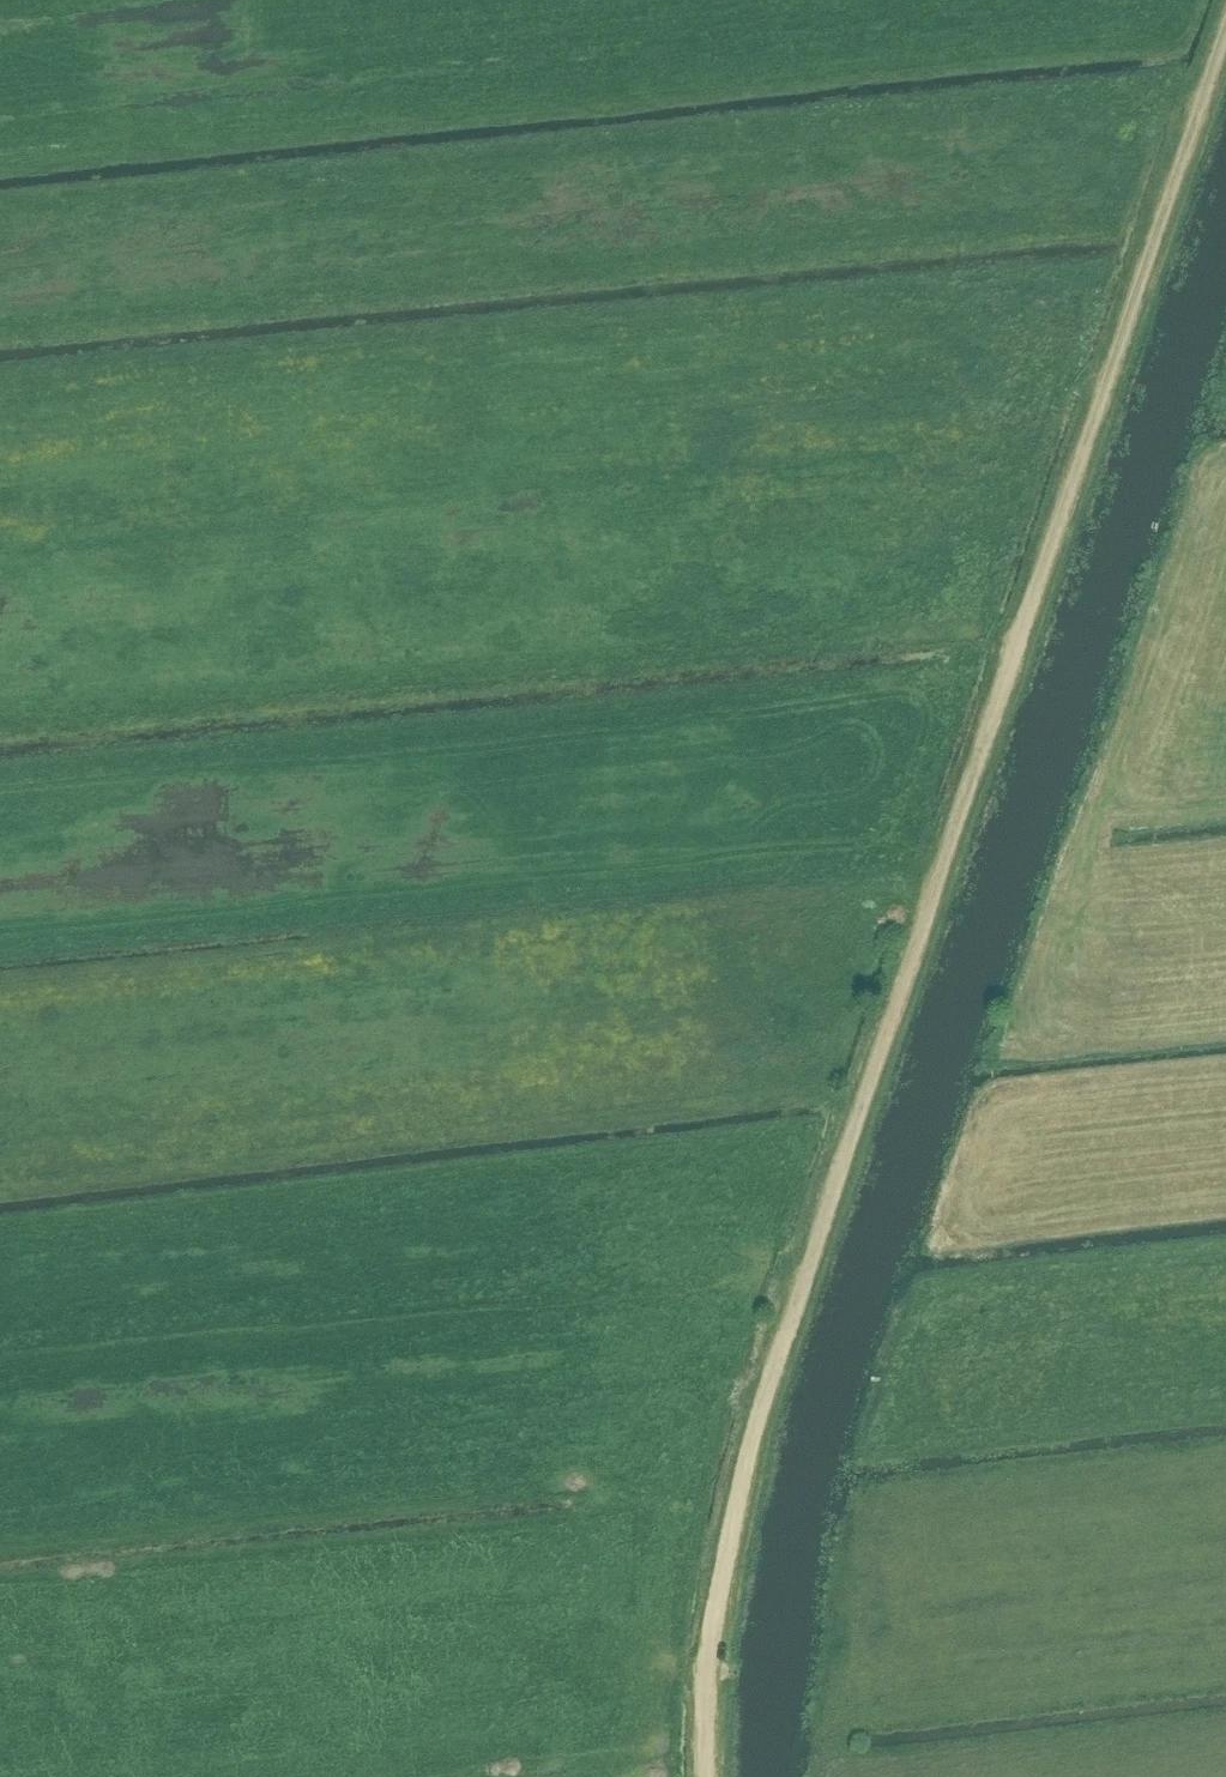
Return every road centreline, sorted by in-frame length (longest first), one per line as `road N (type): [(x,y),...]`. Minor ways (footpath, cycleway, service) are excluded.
road 1 (track): [(705,1776),(722,1600),(757,1407),(1225,22)]

